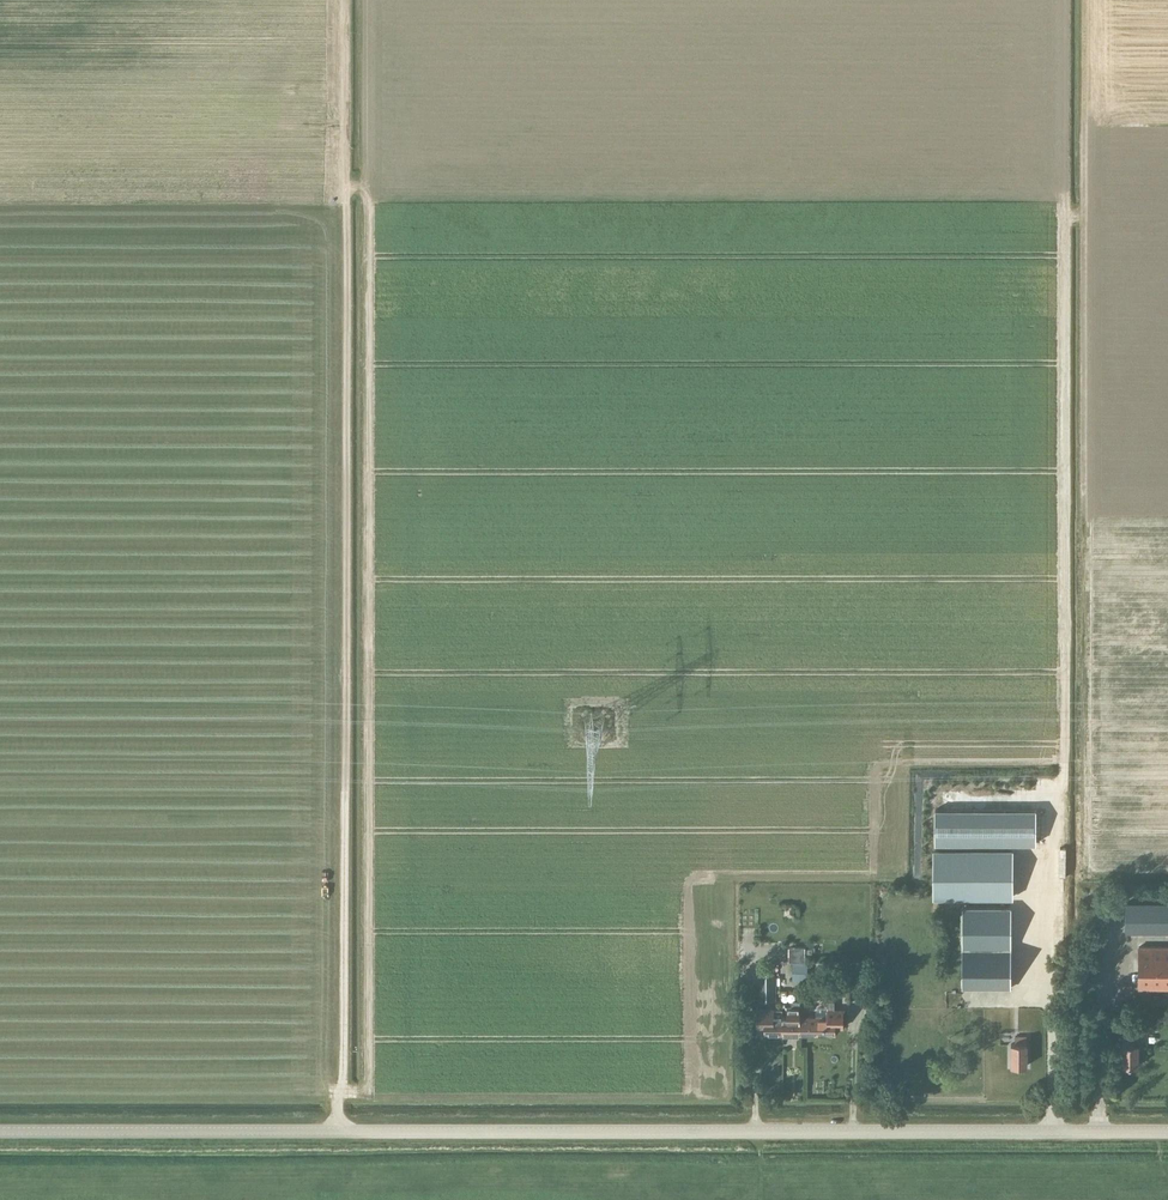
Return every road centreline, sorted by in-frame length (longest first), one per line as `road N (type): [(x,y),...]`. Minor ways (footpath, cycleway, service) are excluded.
road 1 (unclassified): [(1167,1131),(0,1131)]

